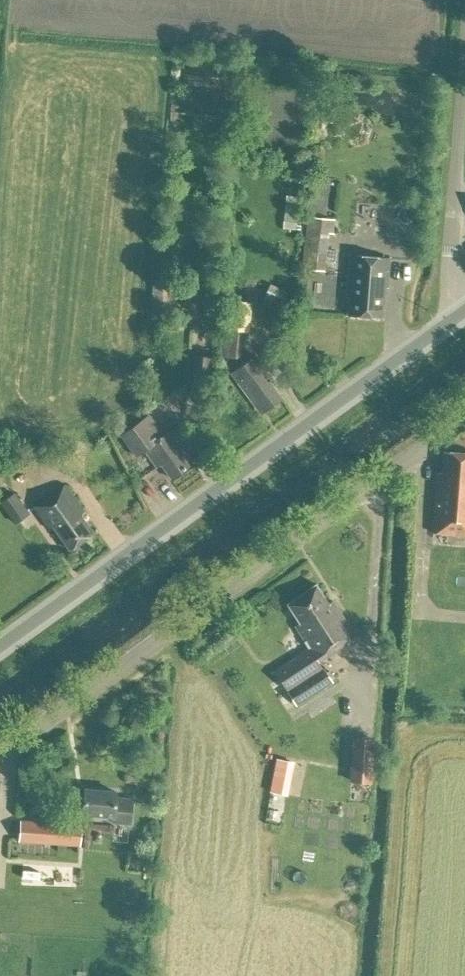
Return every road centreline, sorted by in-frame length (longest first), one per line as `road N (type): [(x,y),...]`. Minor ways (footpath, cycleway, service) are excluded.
road 1 (unclassified): [(0,752),(464,416)]
road 2 (secondary): [(0,649),(459,315)]
road 3 (unclassified): [(459,315),(451,256),(464,54)]

